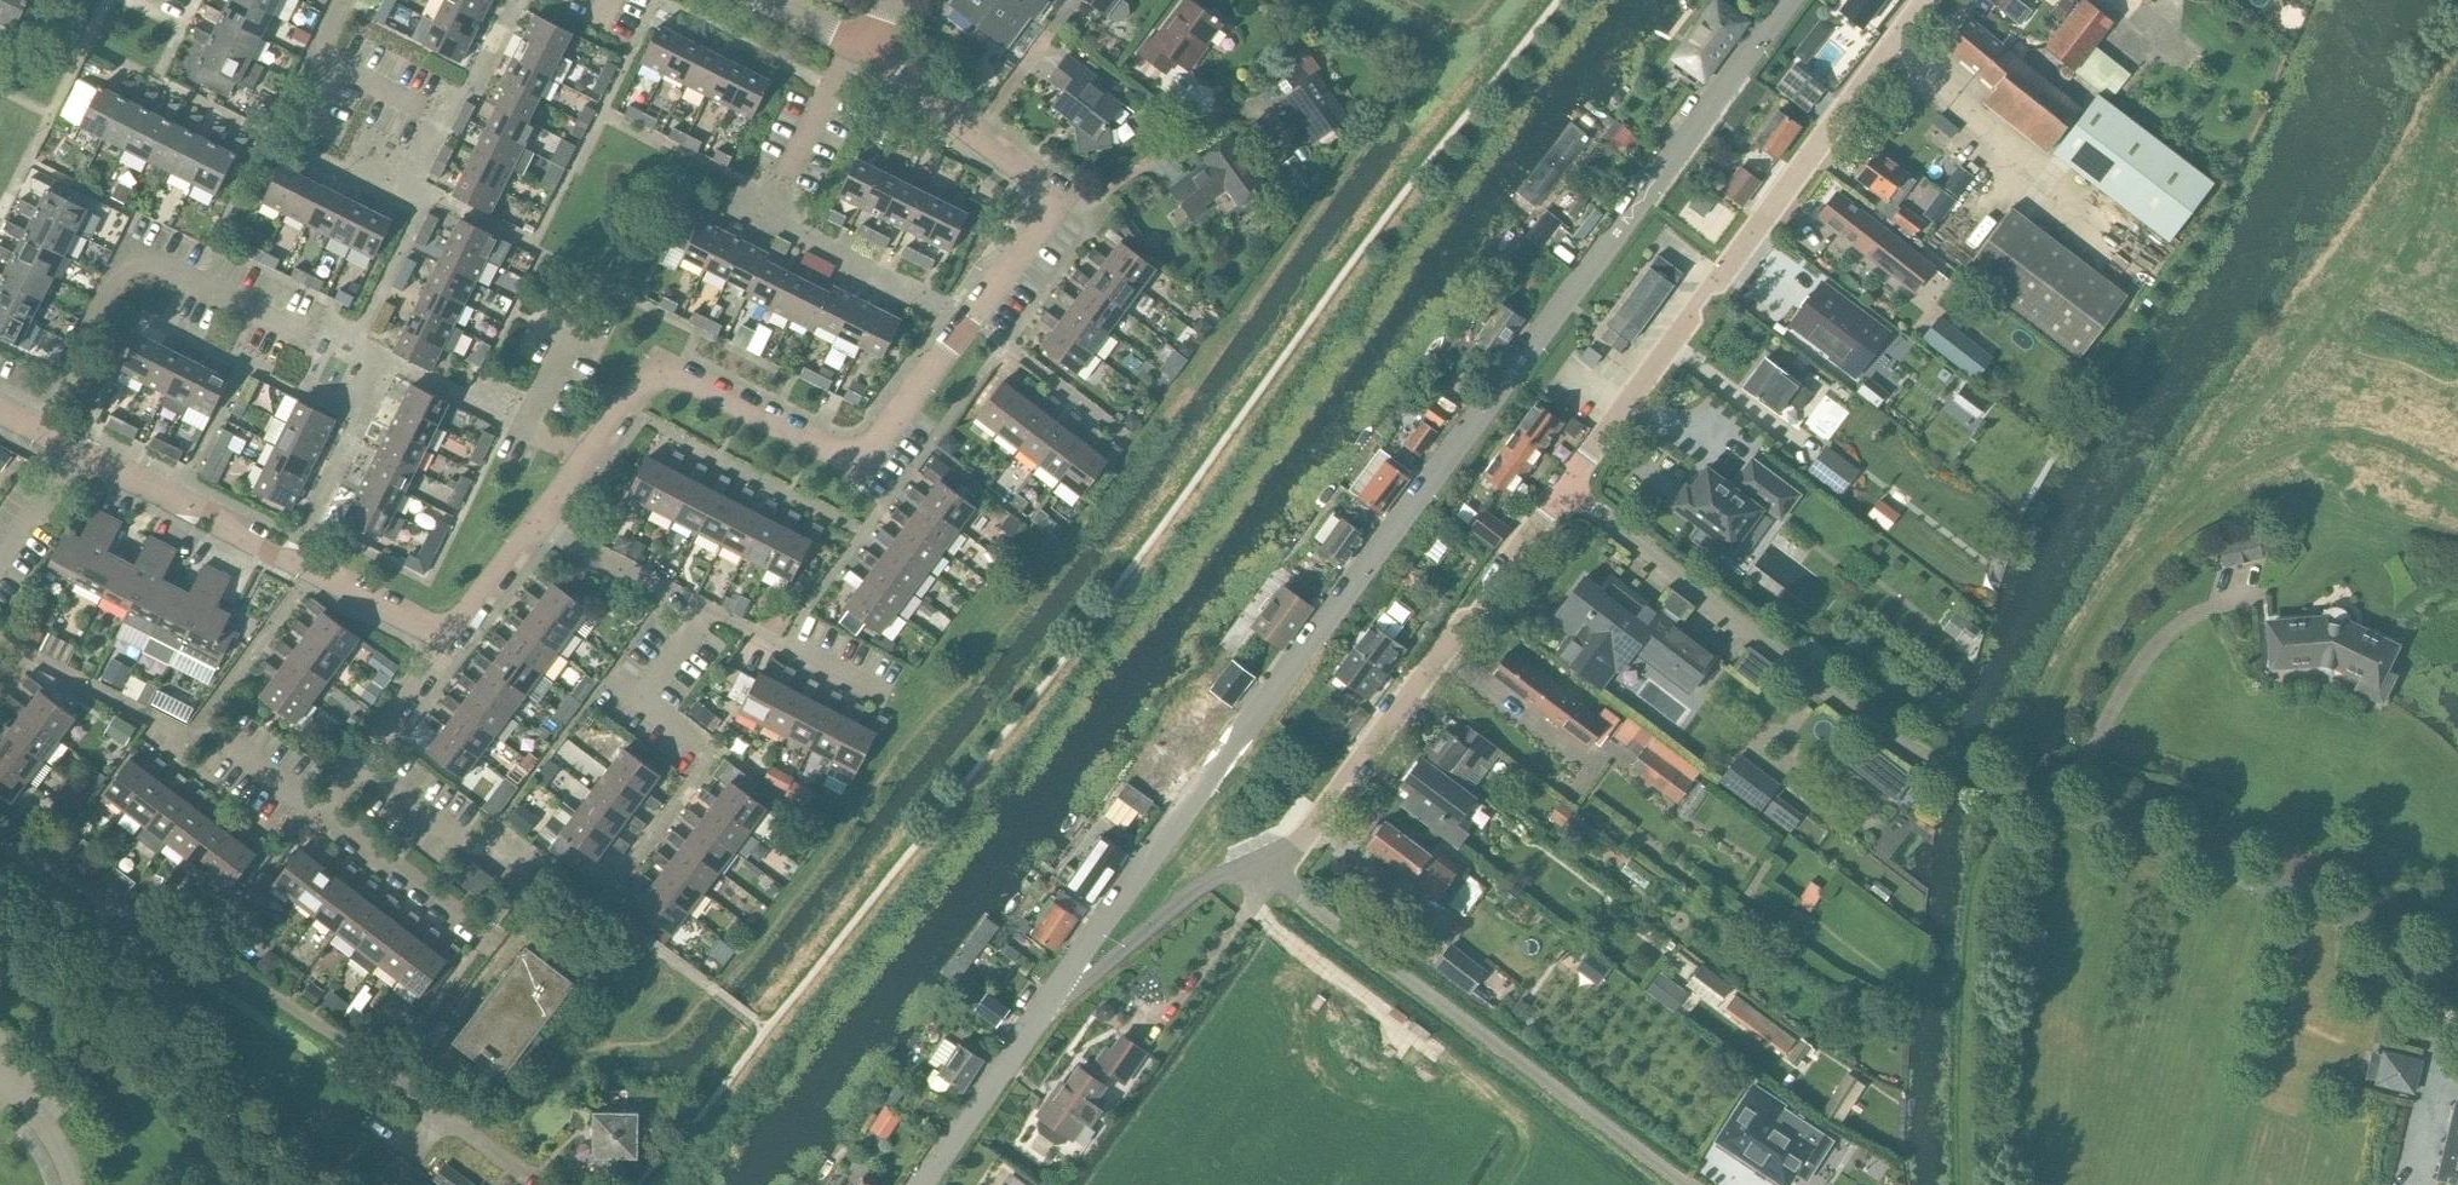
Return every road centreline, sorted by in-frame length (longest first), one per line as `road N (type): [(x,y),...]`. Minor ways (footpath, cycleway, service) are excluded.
road 1 (unclassified): [(1792,0),(1053,1000)]
road 2 (residential): [(1256,859),(1286,837),(1426,668),(1927,0)]
road 3 (residential): [(540,530),(662,370),(860,470),(1062,202),(874,52)]
road 4 (residential): [(1688,1184),(1256,859)]
road 5 (residential): [(80,452),(454,642)]
road 6 (residential): [(1053,1000),(1198,887),(1256,859)]
road 7 (unclassified): [(924,1184),(1053,1000)]
road 8 (residential): [(321,818),(454,642)]
road 9 (residential): [(707,613),(883,701)]
road 10 (residential): [(474,935),(321,818)]
road 11 (residential): [(540,530),(707,613)]
road 12 (residential): [(707,613),(643,699),(703,745)]
road 13 (residential): [(454,642),(540,530)]
road 14 (residential): [(80,452),(0,560)]
road 15 (residential): [(222,739),(321,818)]

